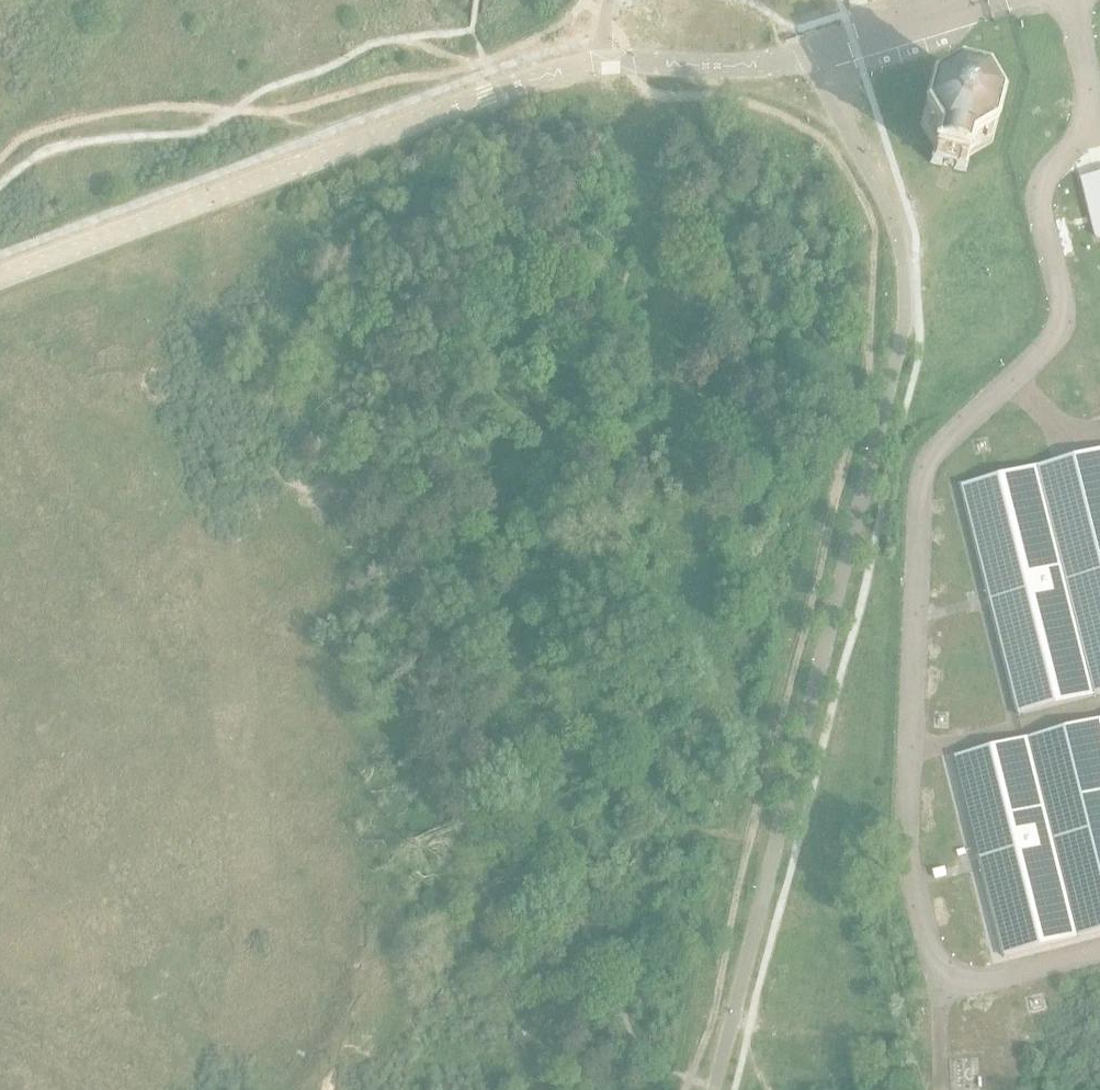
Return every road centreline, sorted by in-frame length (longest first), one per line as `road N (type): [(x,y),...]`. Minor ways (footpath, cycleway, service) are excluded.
road 1 (track): [(917,753),(1099,707)]

